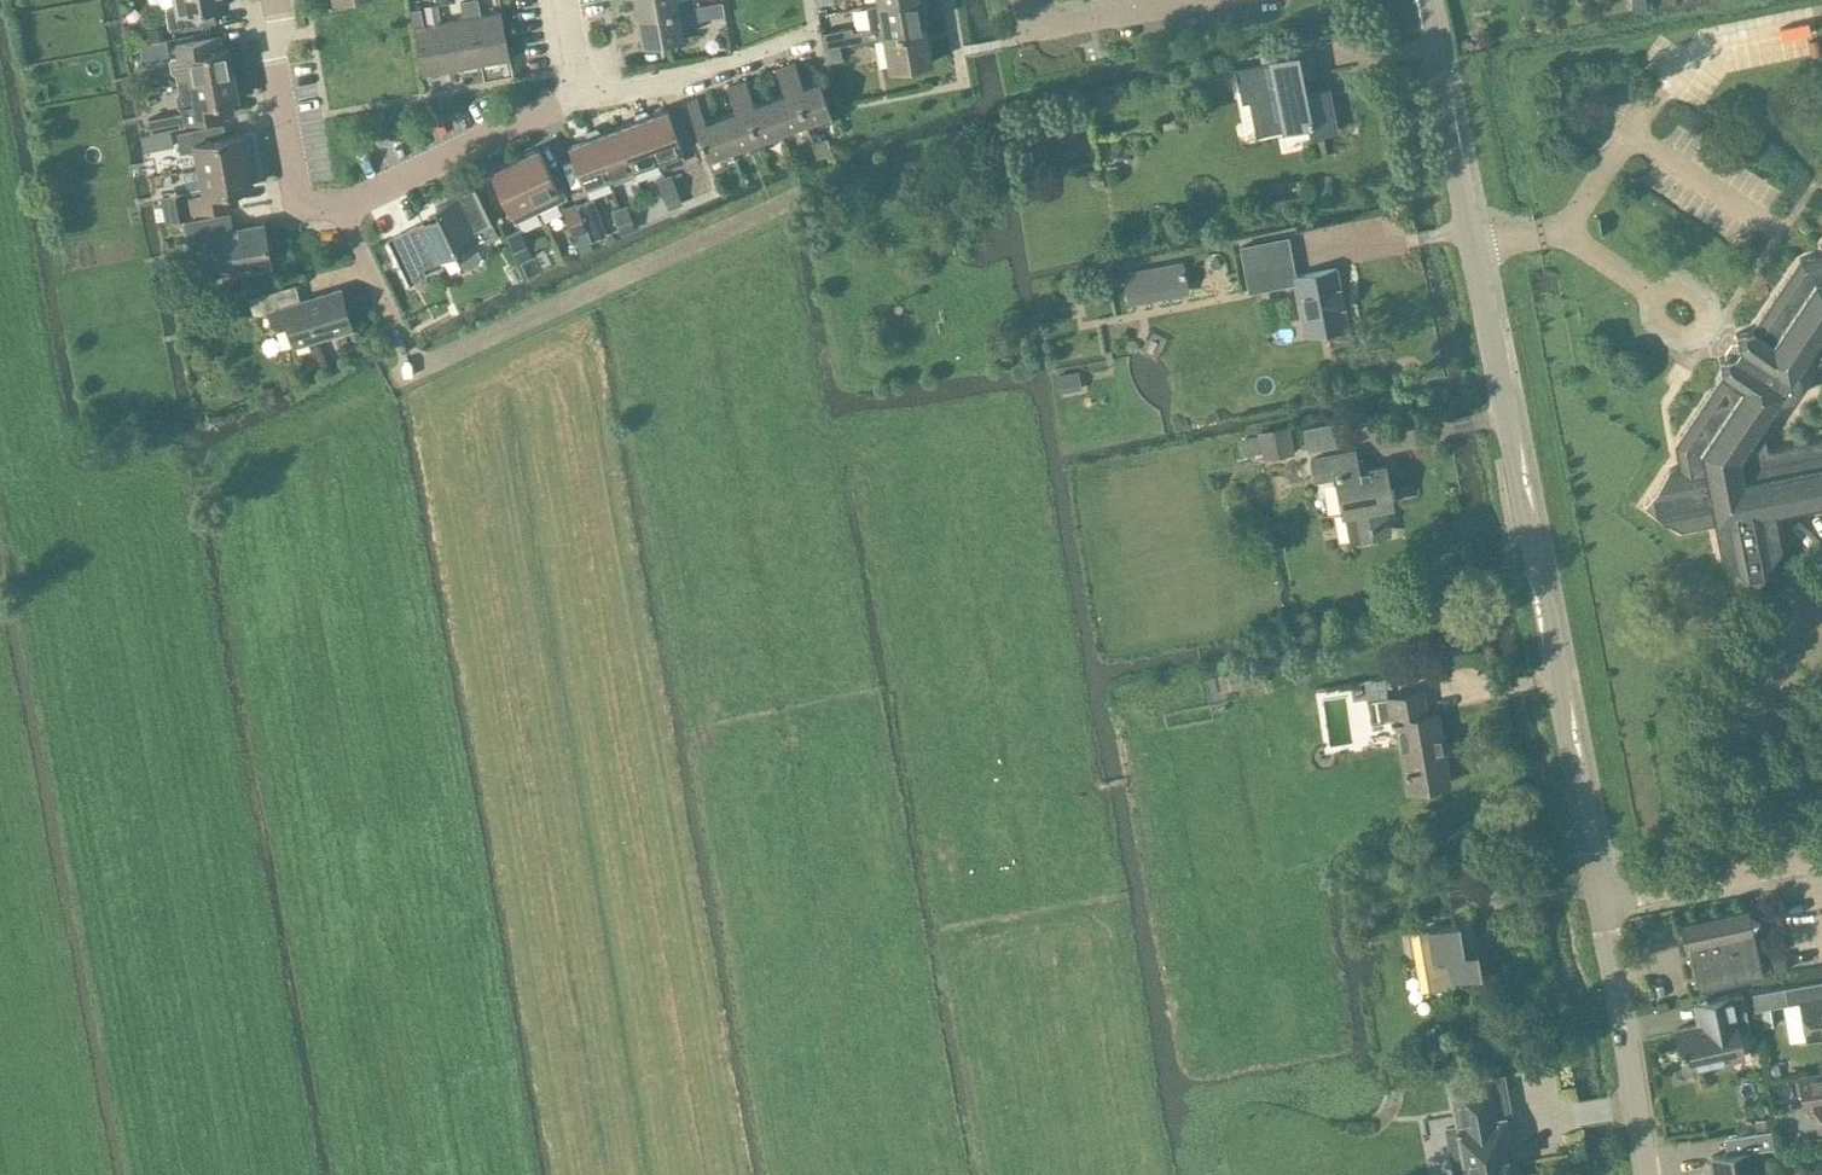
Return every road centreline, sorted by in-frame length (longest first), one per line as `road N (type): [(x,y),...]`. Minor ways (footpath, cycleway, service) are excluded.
road 1 (unclassified): [(1600,899),(1473,250)]
road 2 (residential): [(1821,224),(1609,261),(1567,233),(1473,250)]
road 3 (residential): [(1738,873),(1719,747),(1821,594)]
road 4 (unclassified): [(1646,1174),(1600,899)]
road 5 (residential): [(342,206),(586,90)]
road 6 (unclassified): [(1473,250),(1417,0)]
road 7 (residential): [(342,206),(299,207),(273,62),(277,0)]
road 8 (residential): [(1204,0),(1031,30),(1024,0)]
road 9 (residential): [(586,90),(659,85),(737,59)]
road 10 (unclassified): [(1600,899),(1738,873)]

